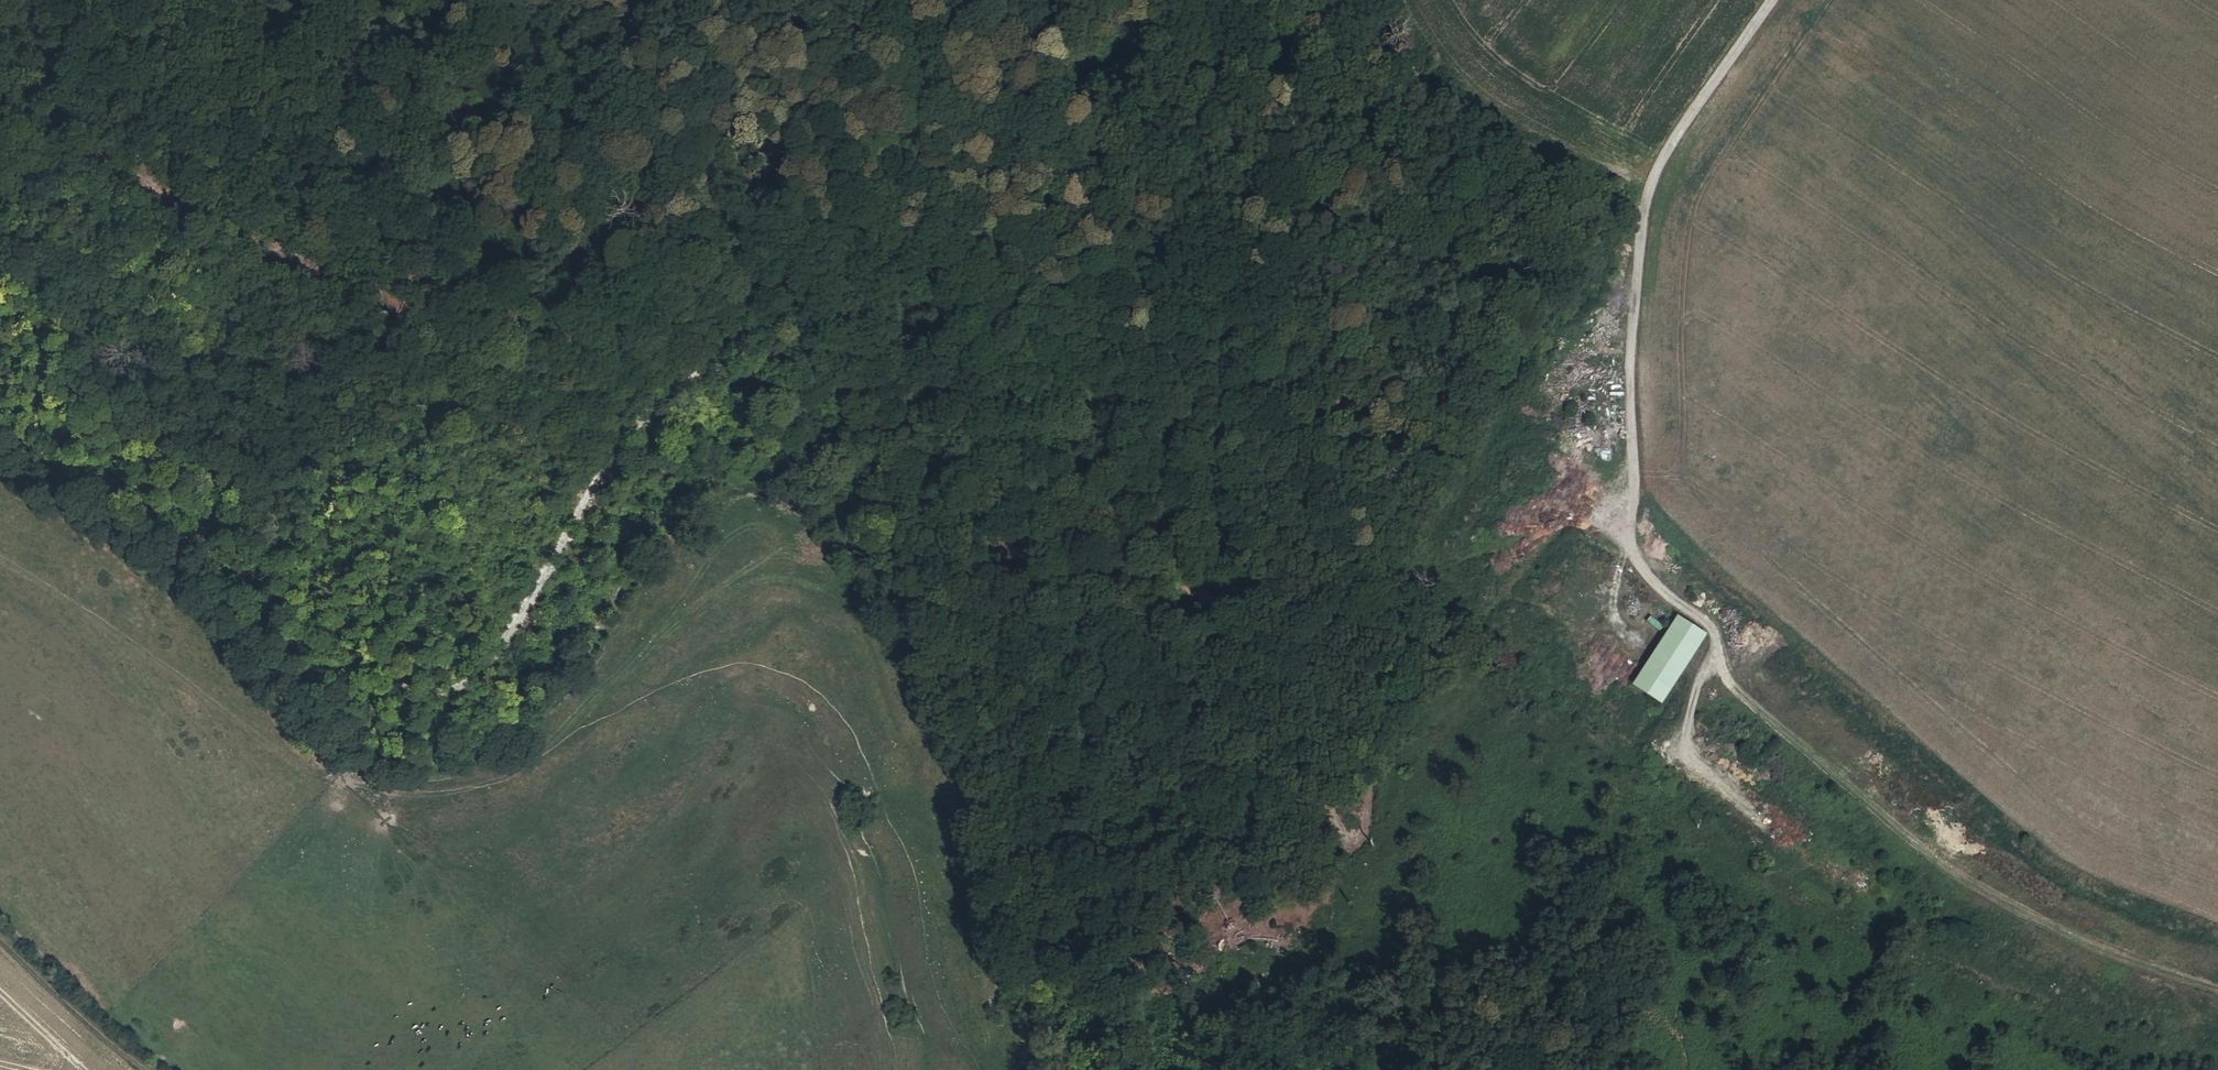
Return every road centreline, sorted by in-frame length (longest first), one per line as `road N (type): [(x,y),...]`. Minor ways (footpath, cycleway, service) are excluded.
road 1 (track): [(1716,644),(1721,668),(1745,697),(1910,843),(1969,878),(2217,989)]
road 2 (track): [(1716,644),(1697,682),(1683,757),(1754,818)]
road 3 (track): [(153,1069),(0,941)]

